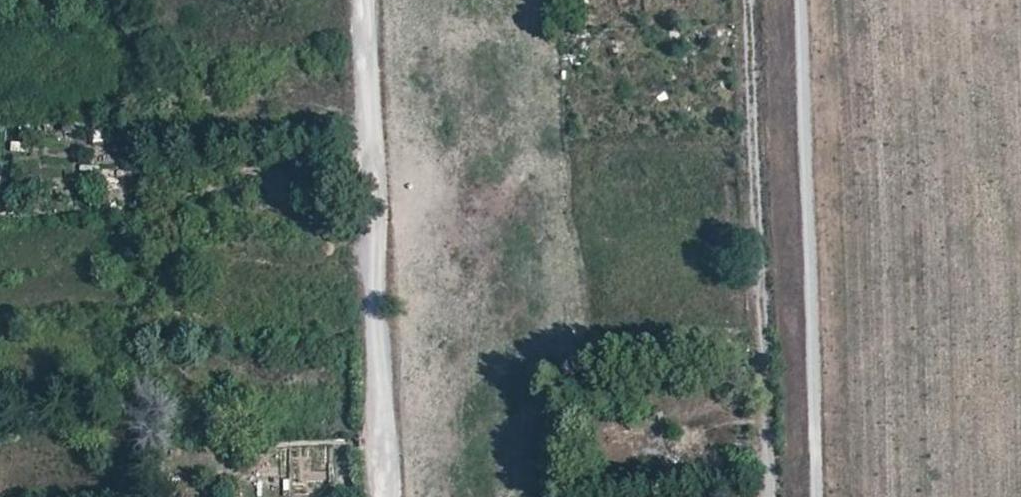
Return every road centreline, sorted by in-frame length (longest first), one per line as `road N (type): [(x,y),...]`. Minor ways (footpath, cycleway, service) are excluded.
road 1 (track): [(768,496),(749,0)]
road 2 (track): [(364,0),(381,496)]
road 3 (track): [(819,496),(803,0)]

